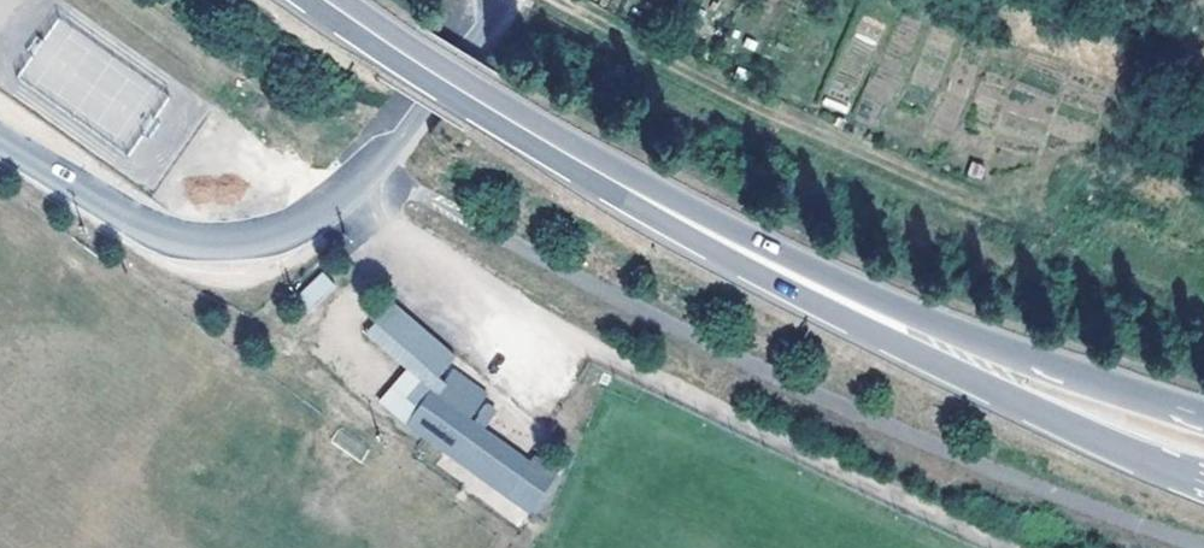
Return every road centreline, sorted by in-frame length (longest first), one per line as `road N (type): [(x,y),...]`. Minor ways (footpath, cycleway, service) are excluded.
road 1 (track): [(335,203),(652,386),(1008,547)]
road 2 (primary): [(565,153),(762,280),(1076,432),(1203,477)]
road 3 (primary): [(1203,417),(904,315),(565,153)]
road 4 (unclassified): [(0,151),(199,253),(271,248),(308,228),(355,184),(503,0)]
road 5 (primary): [(328,0),(565,153)]

